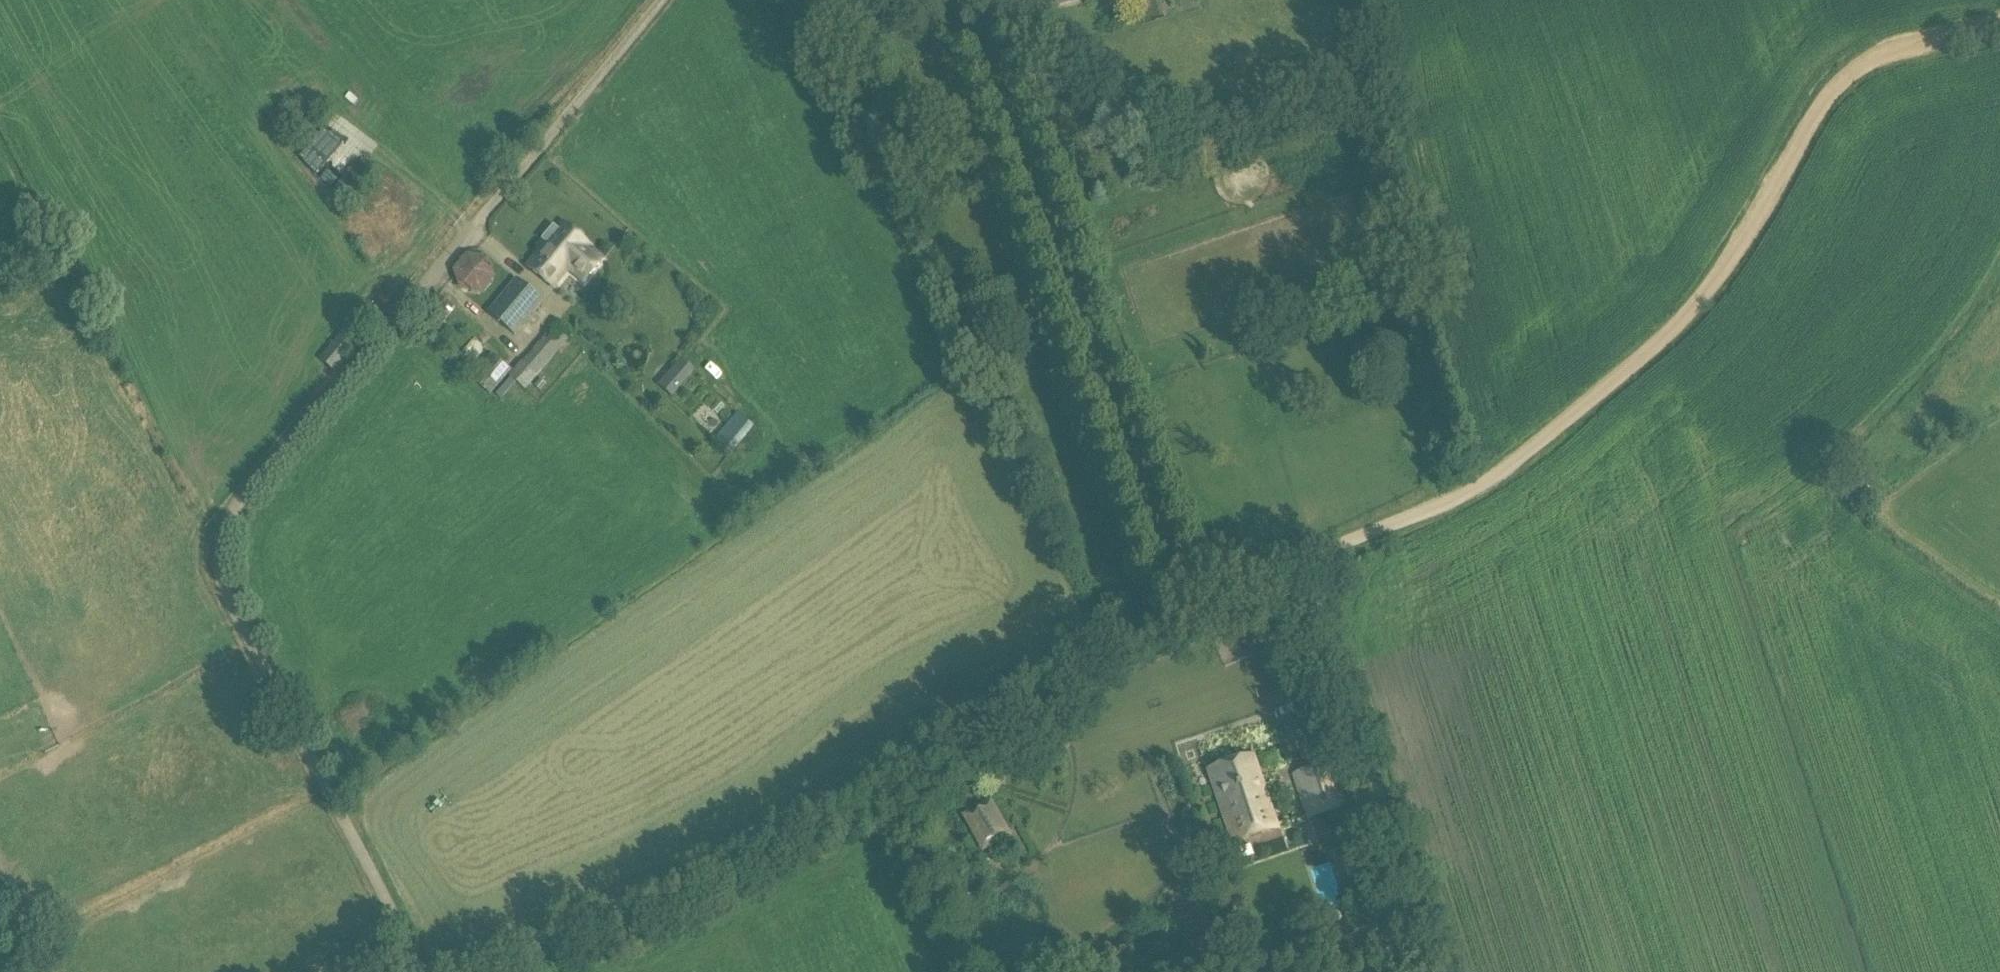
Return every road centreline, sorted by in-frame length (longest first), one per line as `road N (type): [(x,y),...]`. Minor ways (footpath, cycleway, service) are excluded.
road 1 (unclassified): [(407,971),(358,854),(231,605),(222,556),(228,525),(661,0)]
road 2 (unclassified): [(462,971),(697,875),(1072,669),(1299,566)]
road 3 (unclassified): [(1299,566),(1567,421),(1708,311),(1835,103),(1891,57),(1999,28)]
road 4 (unclassified): [(1429,971),(1299,566)]

